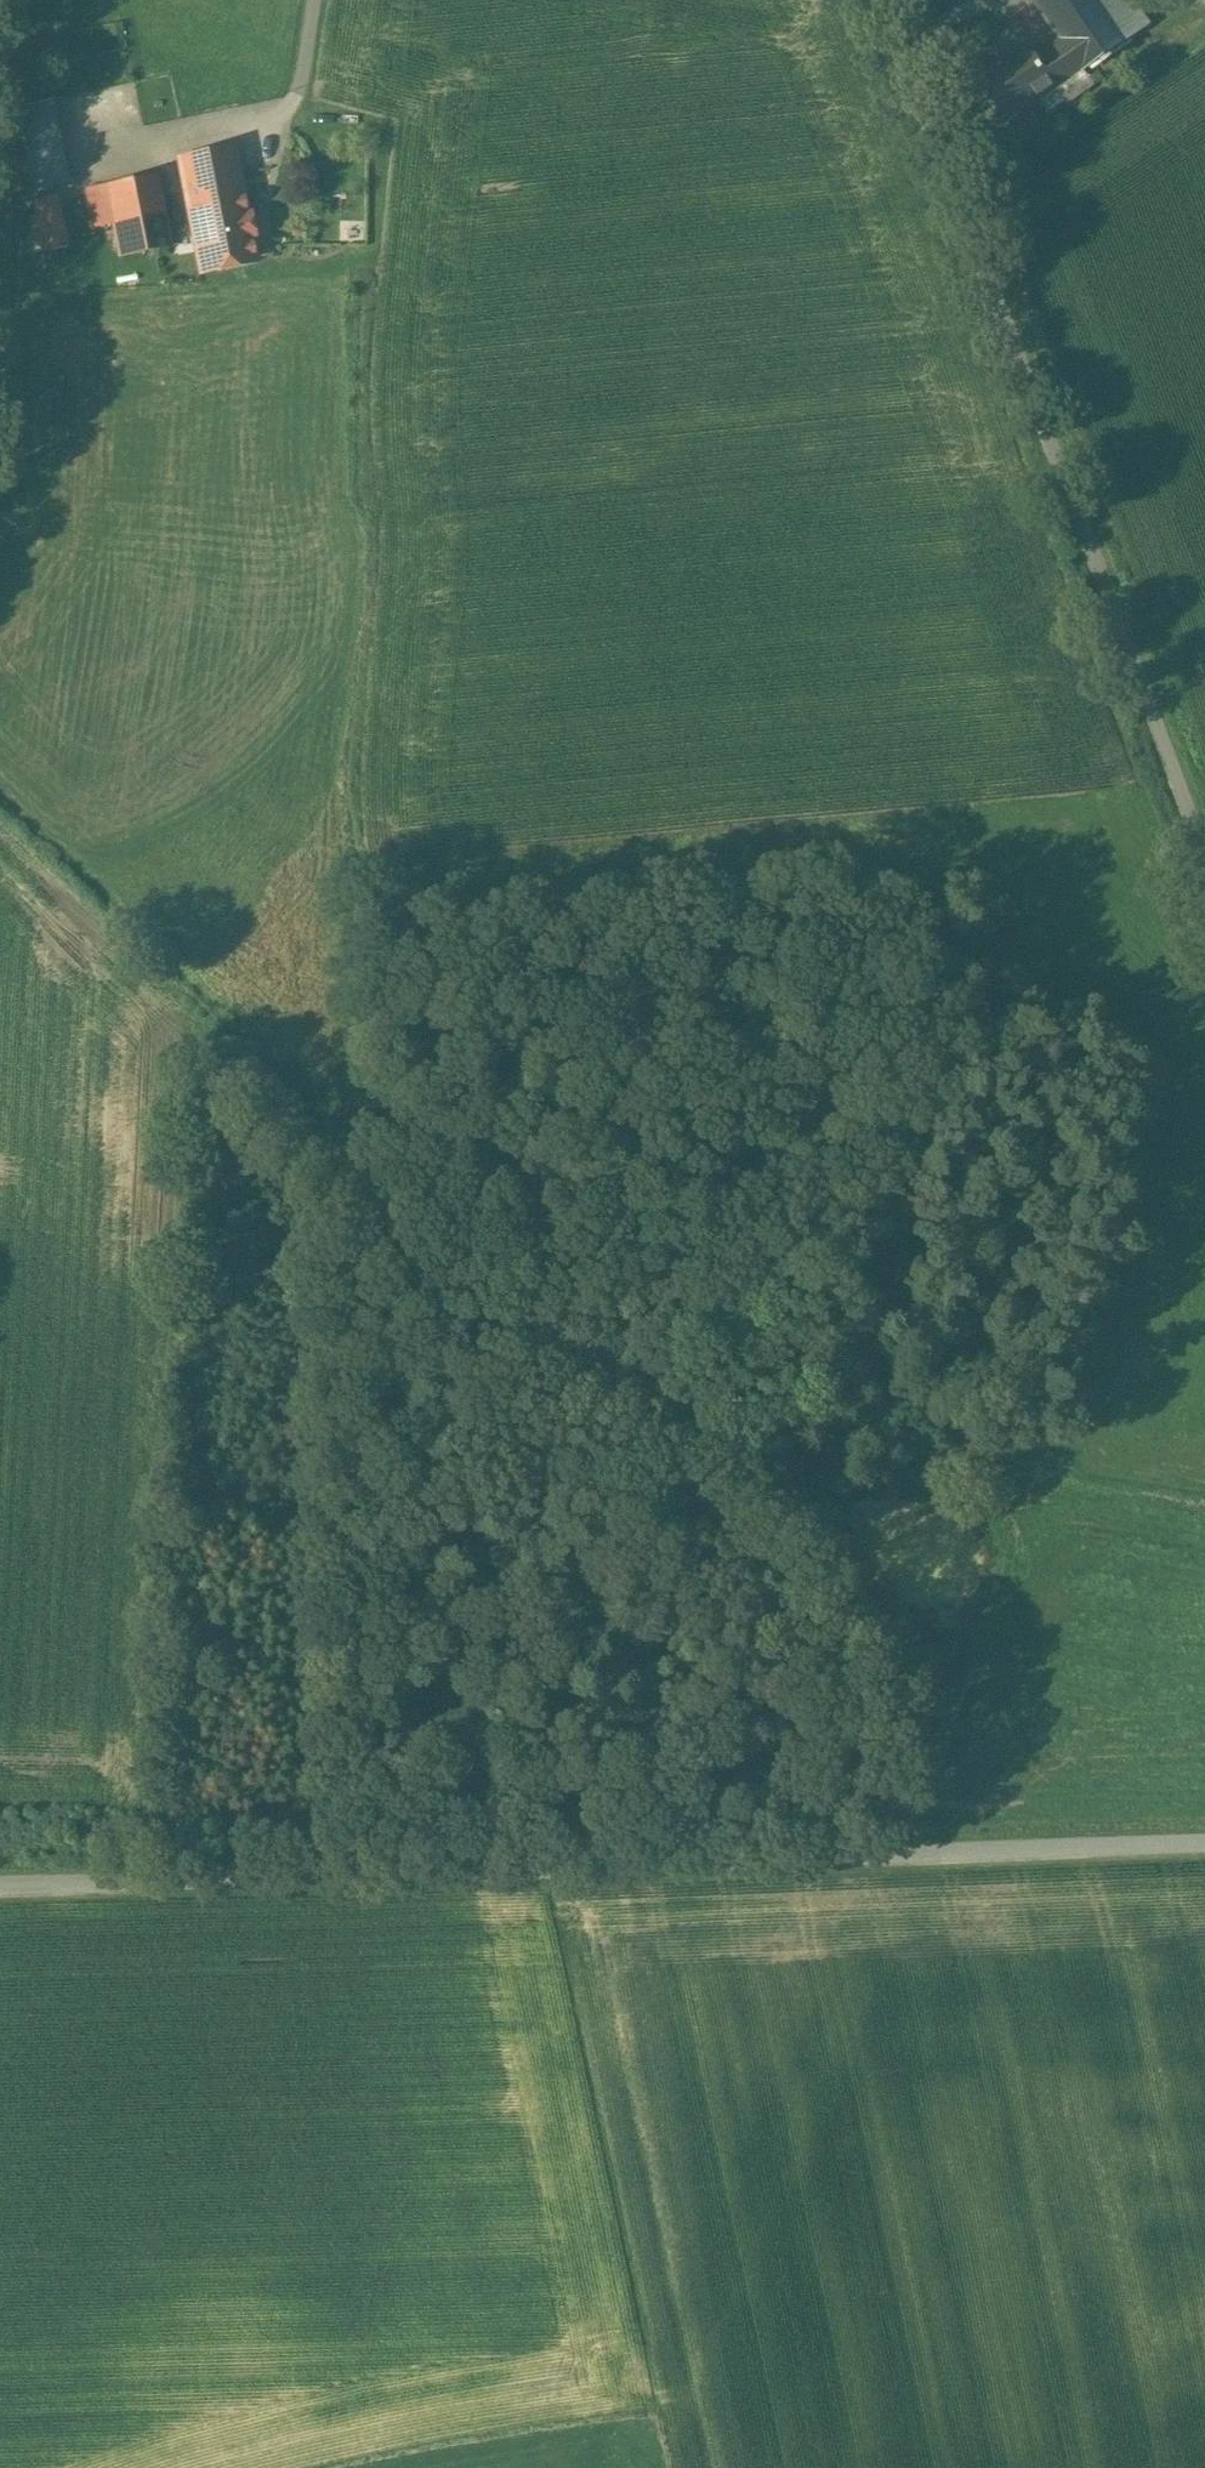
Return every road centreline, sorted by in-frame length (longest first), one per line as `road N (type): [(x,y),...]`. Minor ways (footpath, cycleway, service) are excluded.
road 1 (unclassified): [(1204,1845),(0,1885)]
road 2 (unclassified): [(883,0),(1204,829)]
road 3 (track): [(0,363),(10,0)]

